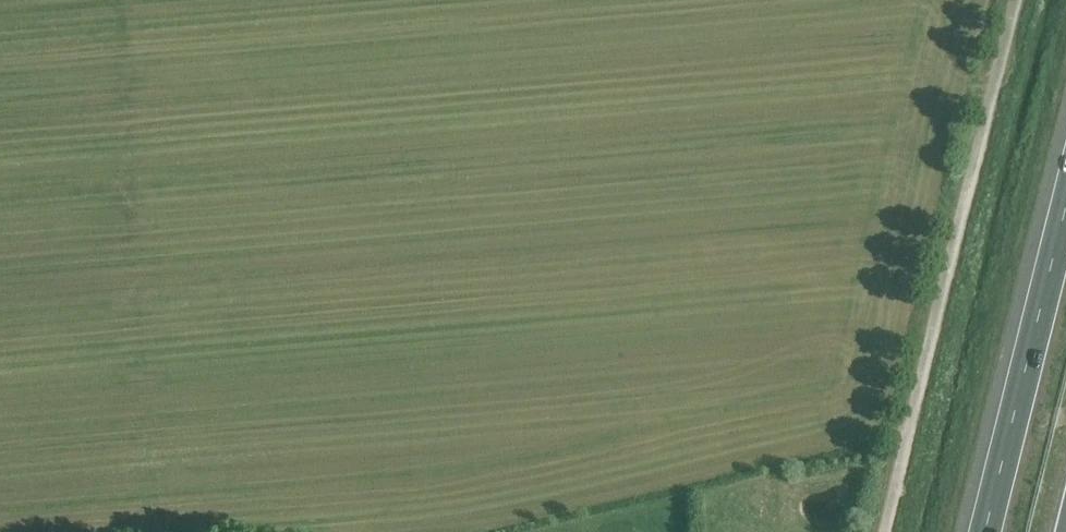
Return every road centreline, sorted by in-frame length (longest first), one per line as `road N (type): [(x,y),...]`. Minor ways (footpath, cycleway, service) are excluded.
road 1 (unclassified): [(883,531),(1015,0)]
road 2 (motorway): [(1065,203),(984,531)]

